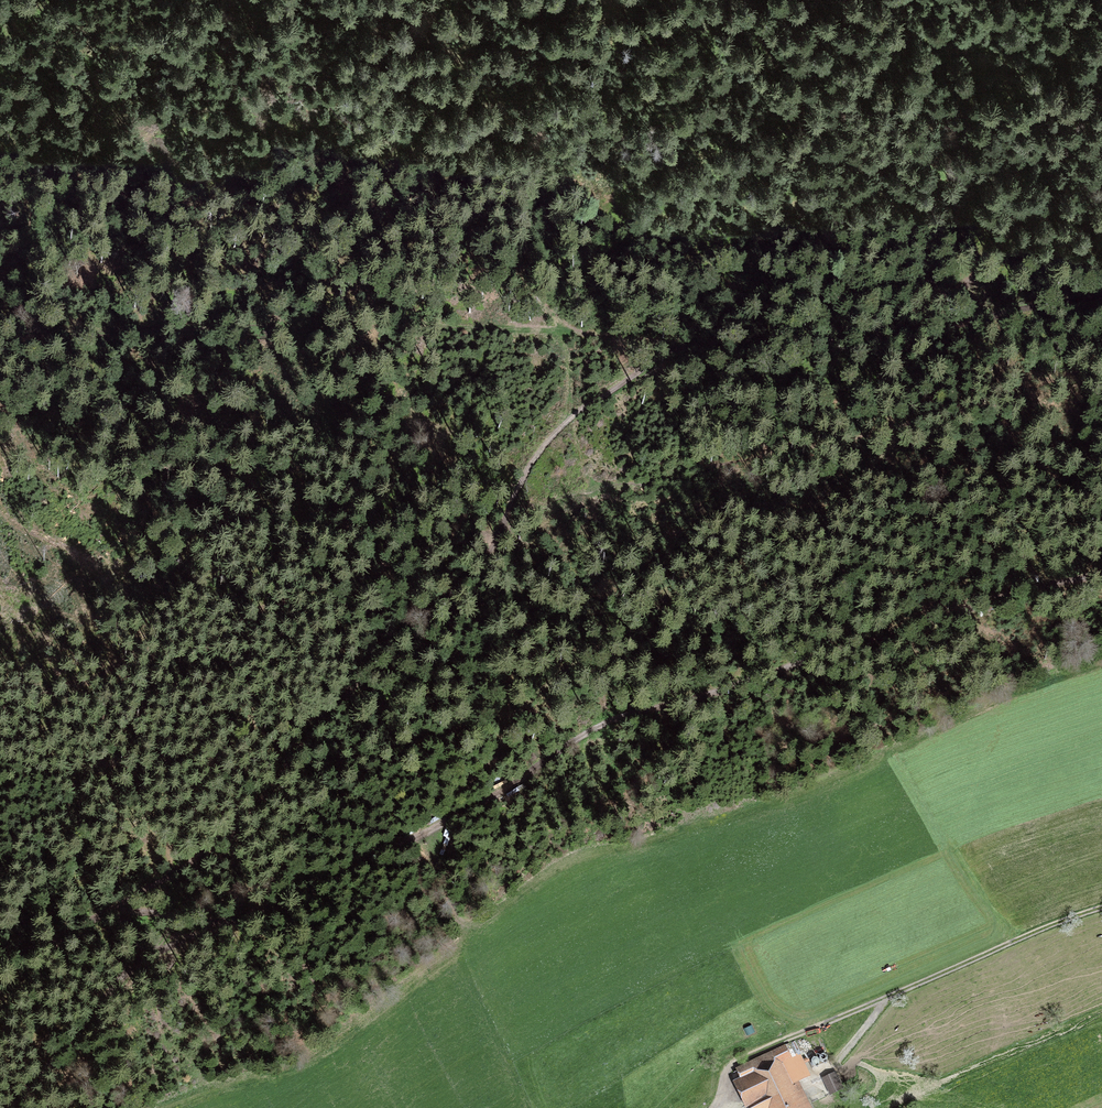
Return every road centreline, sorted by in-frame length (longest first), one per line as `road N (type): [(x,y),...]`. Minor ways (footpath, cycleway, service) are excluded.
road 1 (track): [(171,928),(226,924),(294,902),(639,712),(1101,572)]
road 2 (track): [(41,334),(383,320),(679,349)]
road 3 (track): [(171,928),(321,721),(501,532)]
road 4 (track): [(595,336),(416,175),(263,0)]
road 5 (track): [(1101,908),(738,1058),(715,1107)]
road 6 (track): [(679,349),(950,283)]
road 7 (track): [(107,113),(194,198),(285,325)]
road 8 (track): [(501,532),(528,469),(559,430),(679,349)]
road 9 (track): [(950,283),(1101,79)]
road 10 (track): [(171,928),(12,1107)]
road 11 (track): [(626,644),(541,728),(496,751),(482,799)]
road 12 (track): [(0,969),(39,955),(97,954),(171,928)]
road 13 (track): [(950,283),(1101,303)]
road 14 (track): [(107,113),(0,25)]

